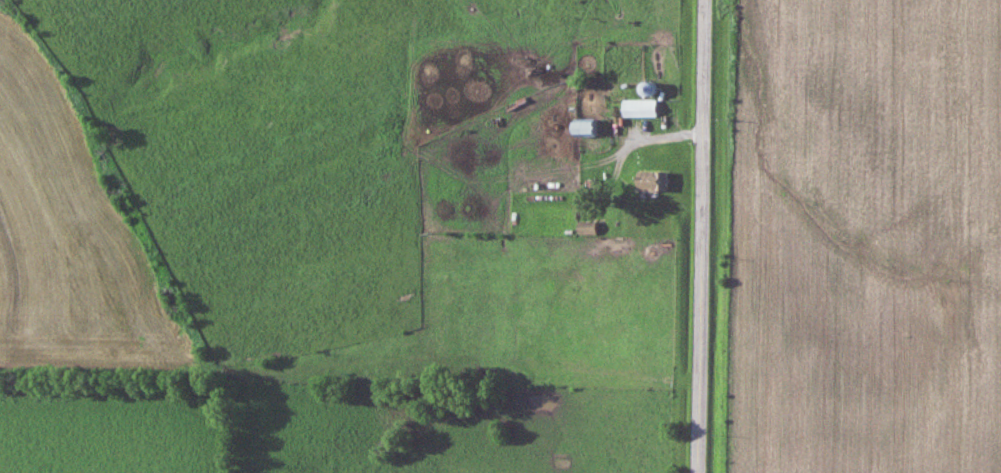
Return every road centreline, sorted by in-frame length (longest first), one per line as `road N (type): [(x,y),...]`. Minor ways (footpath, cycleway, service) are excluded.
road 1 (residential): [(694,472),(700,0)]

